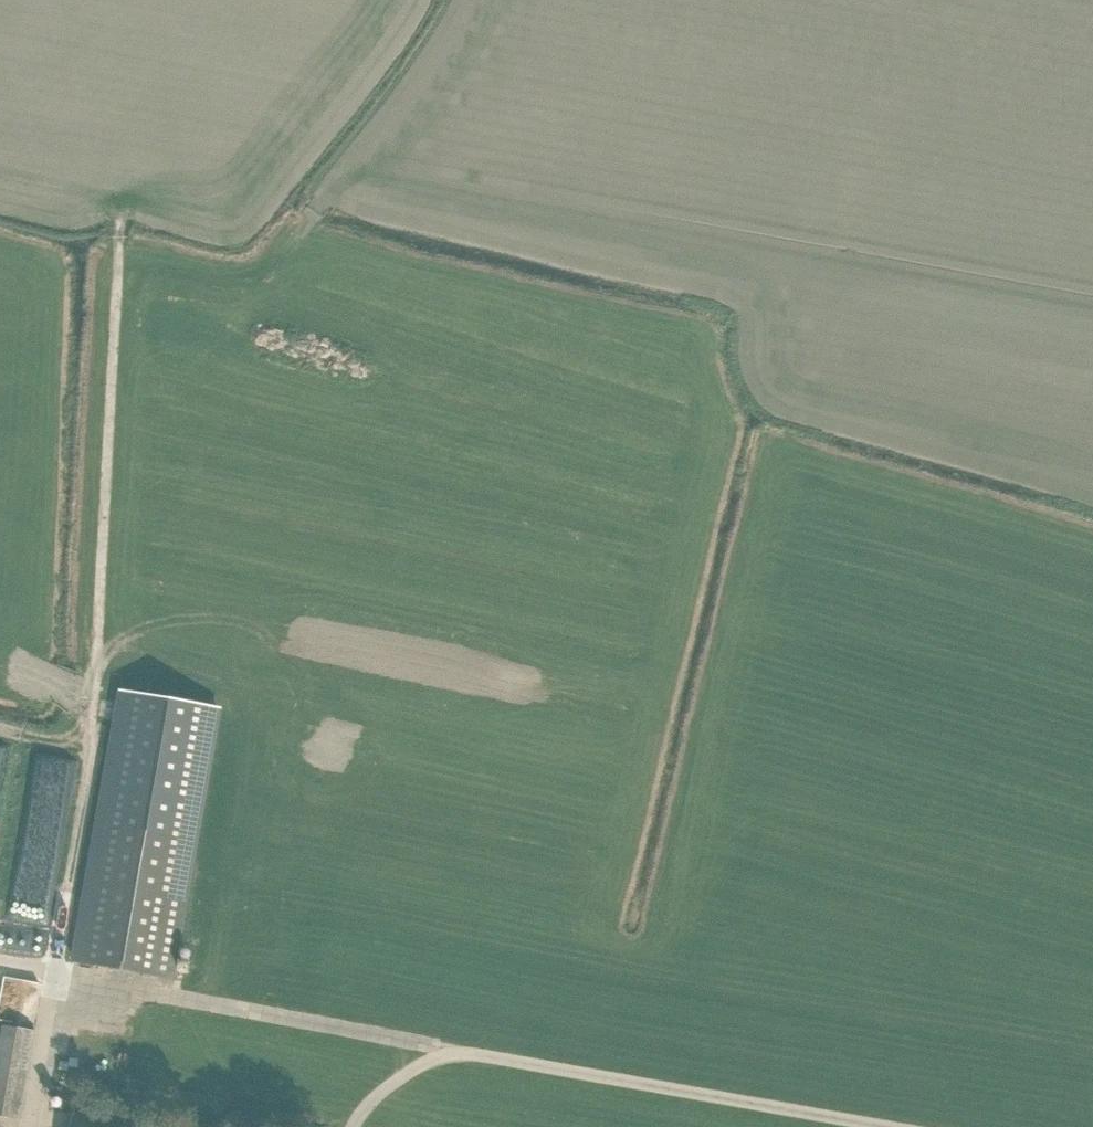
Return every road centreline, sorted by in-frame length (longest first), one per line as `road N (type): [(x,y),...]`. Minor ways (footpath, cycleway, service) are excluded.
road 1 (unclassified): [(351,1126),(399,1077),(452,1051),(895,1126)]
road 2 (track): [(0,958),(452,1051)]

